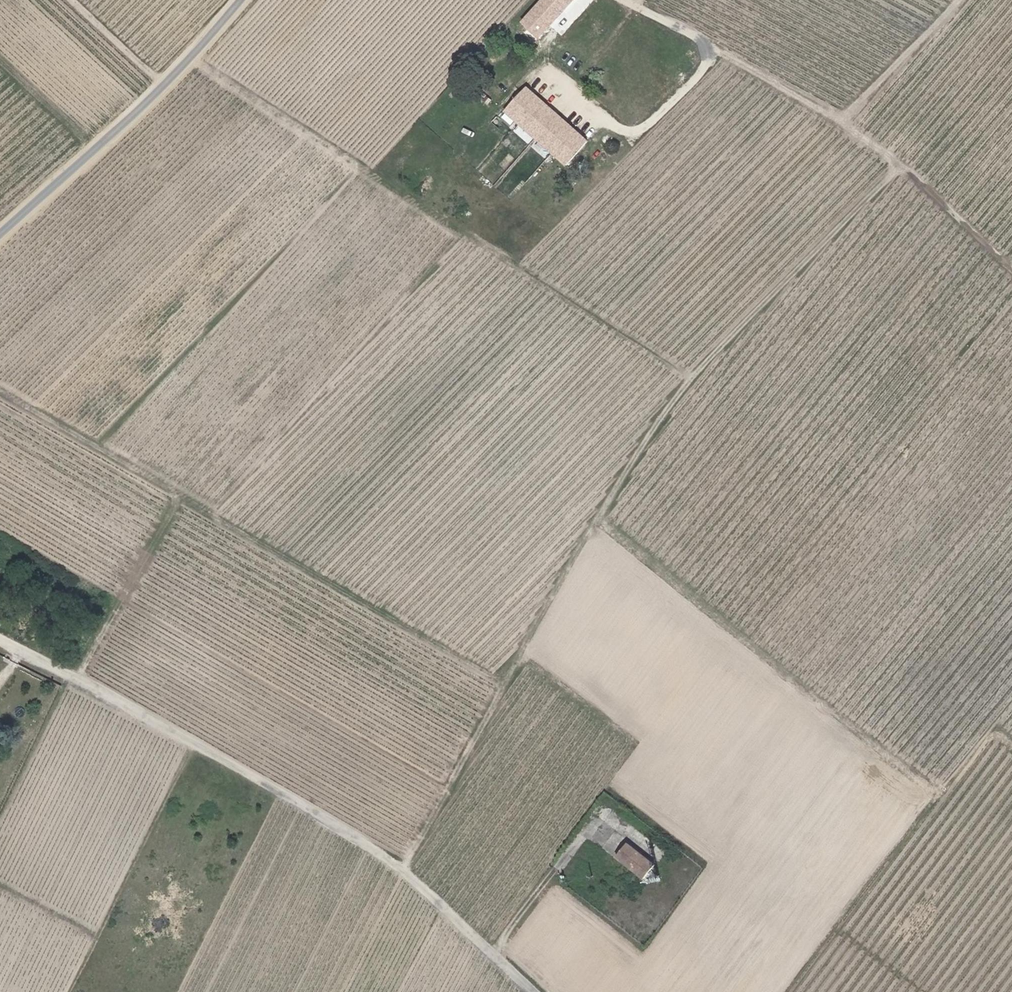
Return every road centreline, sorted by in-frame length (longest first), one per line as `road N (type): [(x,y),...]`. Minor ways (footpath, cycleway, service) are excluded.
road 1 (track): [(0,640),(232,761),(409,875),(533,991)]
road 2 (unclassified): [(0,241),(187,68),(249,0)]

